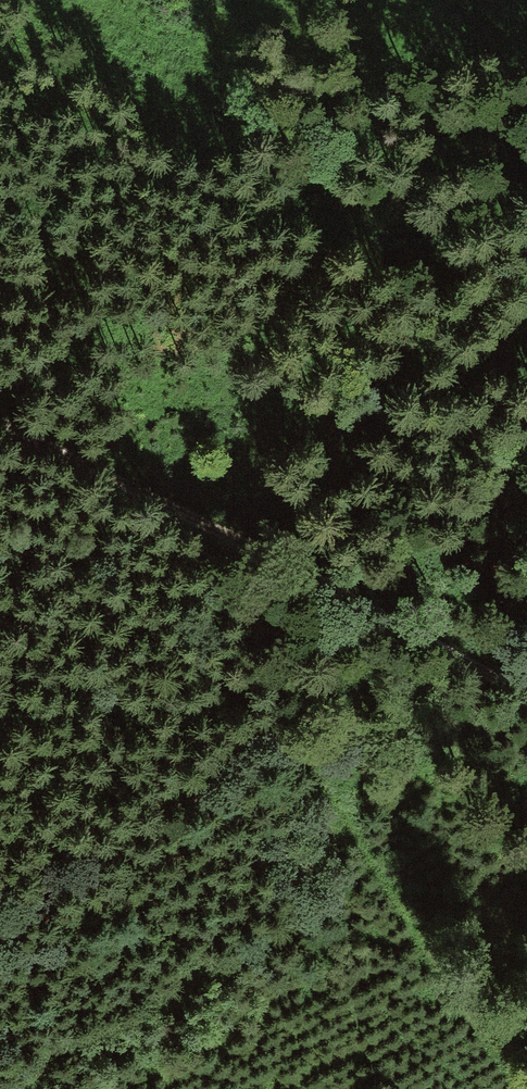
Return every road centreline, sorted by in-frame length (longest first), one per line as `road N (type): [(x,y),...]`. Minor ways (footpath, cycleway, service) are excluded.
road 1 (track): [(516,1088),(225,629),(152,489)]
road 2 (track): [(205,0),(442,366),(526,562)]
road 3 (track): [(526,694),(184,504),(0,421)]

